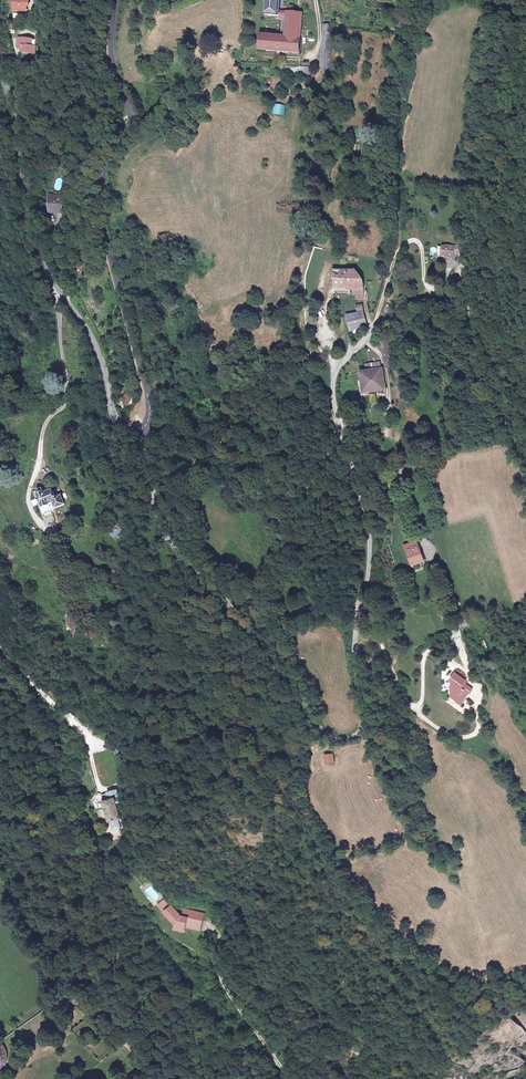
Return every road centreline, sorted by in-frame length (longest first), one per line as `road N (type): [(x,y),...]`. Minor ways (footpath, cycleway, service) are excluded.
road 1 (unclassified): [(129,425),(167,535),(288,674),(326,735),(354,738),(363,713),(354,643),(372,545),(367,485),(350,462),(333,381),(376,321)]
road 2 (unclassified): [(117,0),(114,48),(133,112),(107,189),(105,217),(147,397),(145,414),(129,425)]
road 3 (unclassified): [(129,425),(111,411),(89,333),(54,282),(0,70)]
road 4 (track): [(525,147),(466,318)]
road 5 (unclassified): [(0,646),(76,728),(99,790)]

